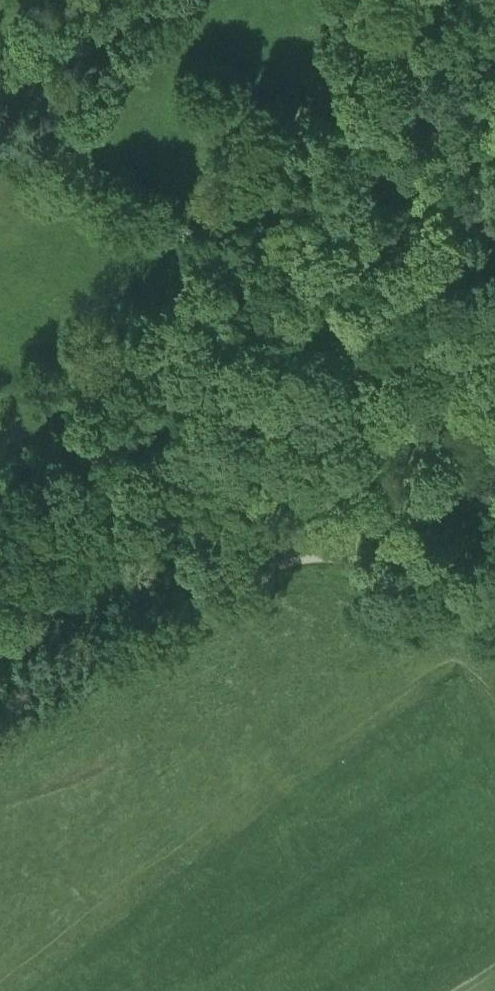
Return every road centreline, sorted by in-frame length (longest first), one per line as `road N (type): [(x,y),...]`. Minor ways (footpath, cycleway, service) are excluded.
road 1 (track): [(0,464),(198,279),(398,0)]
road 2 (track): [(337,560),(283,570),(0,716)]
road 3 (track): [(494,640),(429,596),(337,560)]

